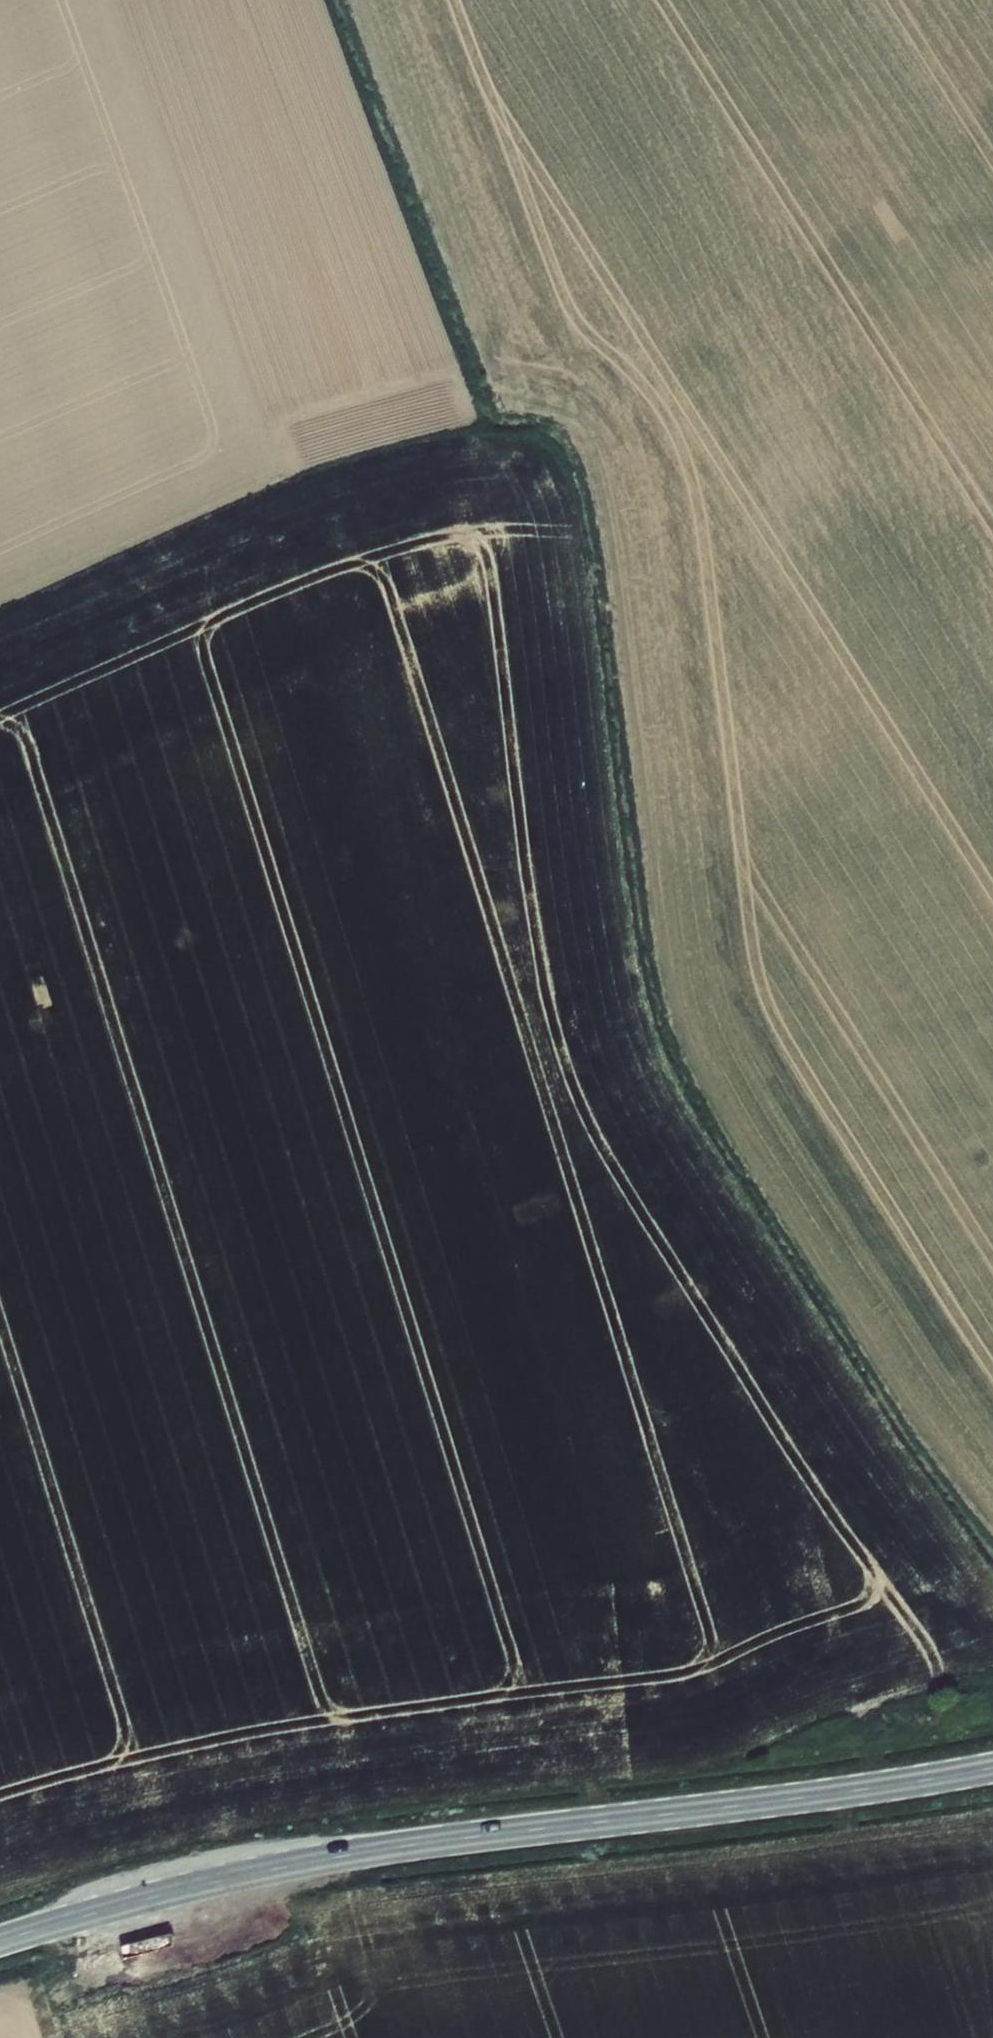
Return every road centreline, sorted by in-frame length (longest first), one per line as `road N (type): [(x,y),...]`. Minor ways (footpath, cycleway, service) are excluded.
road 1 (tertiary): [(992,1769),(354,1852),(181,1889),(0,1940)]

